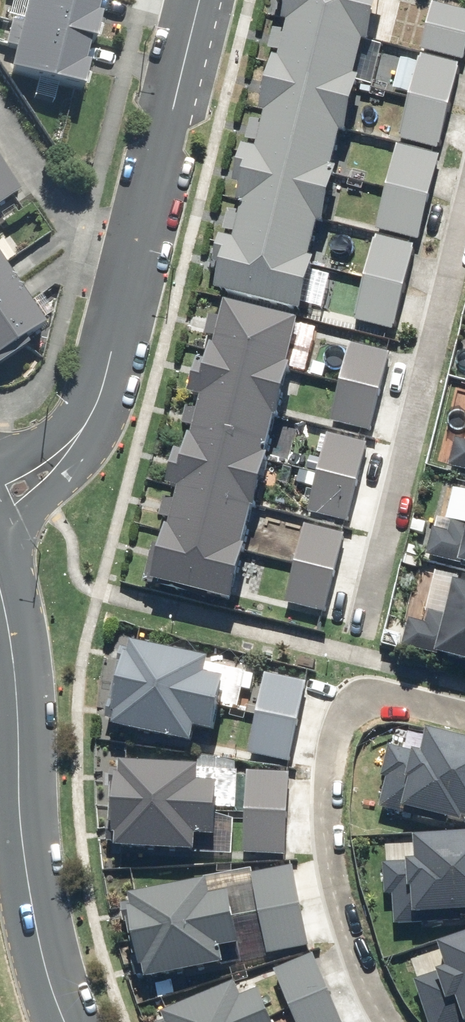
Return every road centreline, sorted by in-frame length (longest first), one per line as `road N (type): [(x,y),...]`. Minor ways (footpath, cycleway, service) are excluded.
road 1 (residential): [(78,1021),(53,960),(32,845),(20,670),(0,573)]
road 2 (residential): [(198,0),(125,289)]
road 3 (residential): [(125,289),(68,457),(34,496),(0,517)]
road 4 (residential): [(125,289),(0,109)]

